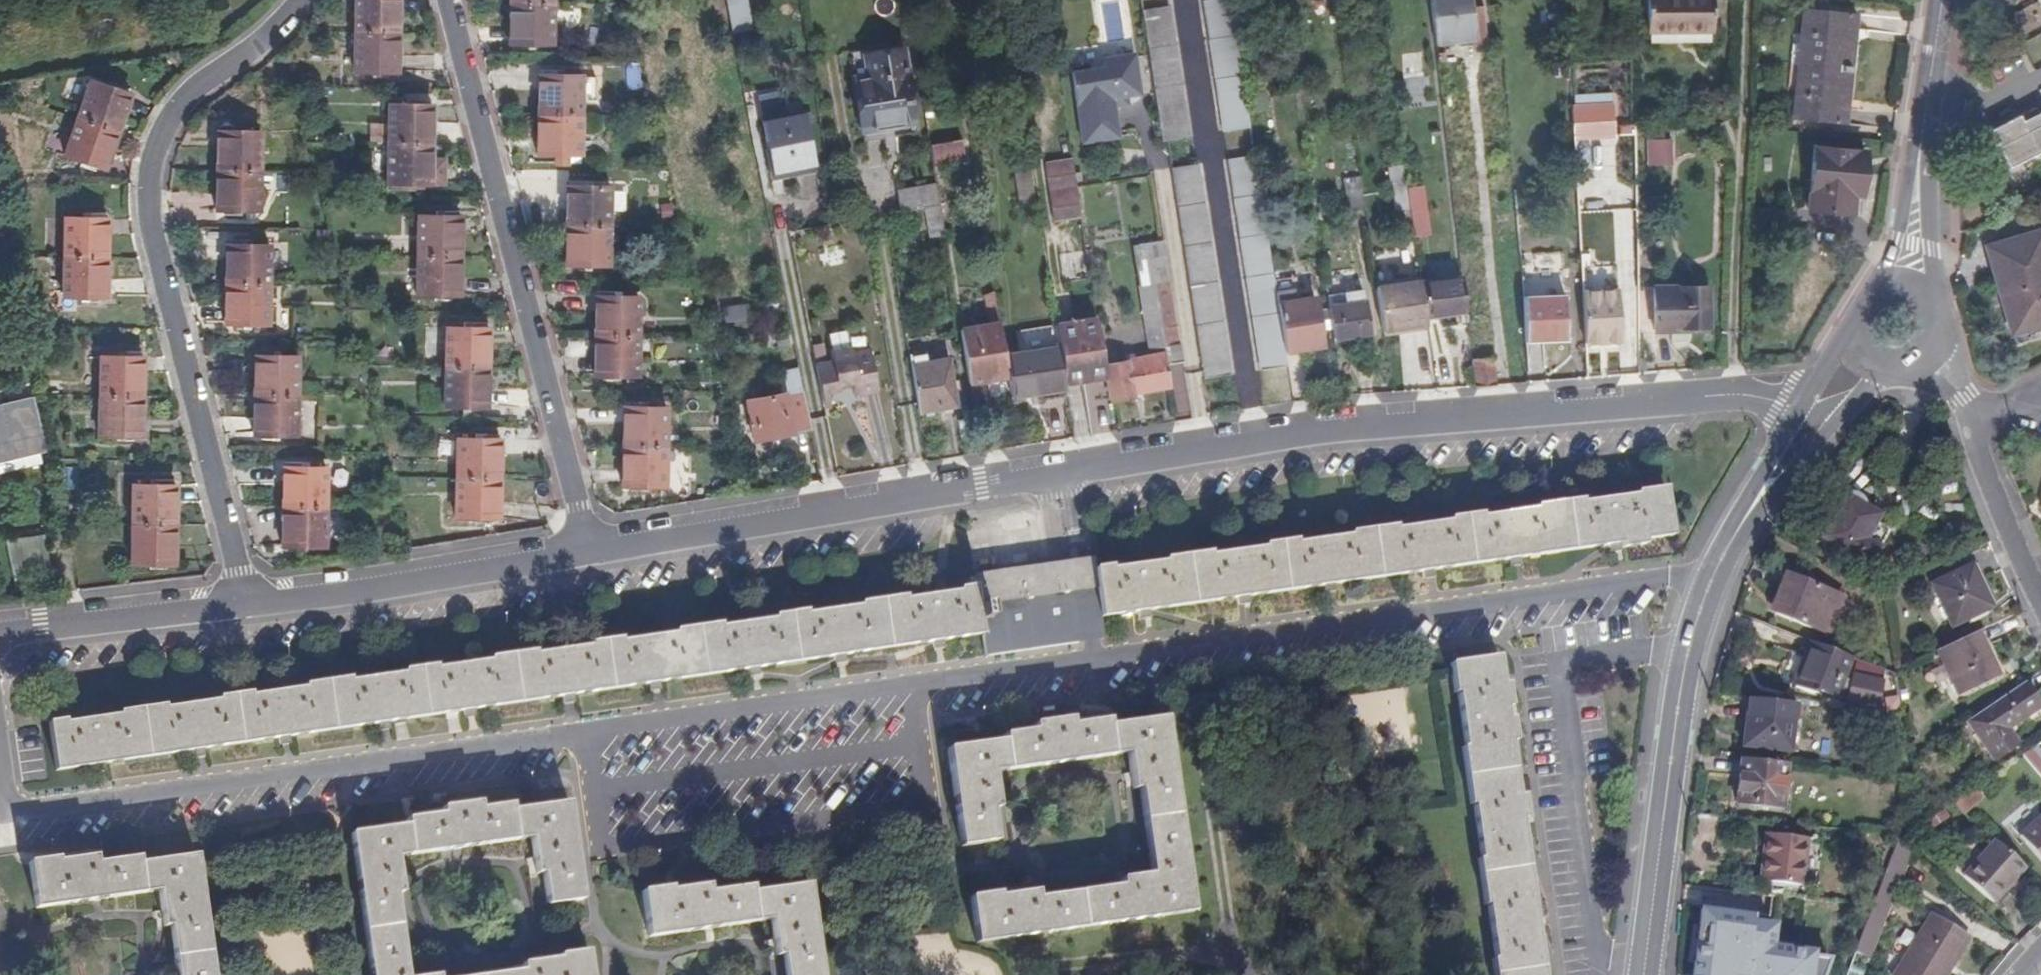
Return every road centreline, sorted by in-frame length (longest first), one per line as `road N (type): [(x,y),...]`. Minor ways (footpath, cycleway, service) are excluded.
road 1 (residential): [(1092,667),(4,812),(0,786)]
road 2 (residential): [(300,0),(239,64),(185,104),(151,168),(153,238),(243,605)]
road 3 (residential): [(1711,582),(1694,576),(1092,667)]
road 4 (residential): [(584,555),(443,0)]
road 5 (residential): [(1068,473),(584,555)]
road 6 (residential): [(1728,399),(1250,441)]
road 7 (unclassified): [(1180,0),(1250,441)]
road 8 (tertiary): [(1711,582),(1678,712),(1644,974)]
road 9 (residential): [(584,555),(243,605)]
road 10 (residential): [(243,605),(0,635)]
road 11 (residential): [(1068,473),(1092,667)]
road 12 (residential): [(1967,415),(2040,592)]
road 13 (residential): [(1250,441),(1068,473)]
road 14 (tertiary): [(1926,304),(1919,164)]
road 15 (tertiary): [(1919,164),(1886,290)]
road 16 (residential): [(2040,80),(1969,114),(1926,107)]
road 17 (tertiary): [(1775,478),(1711,582)]

